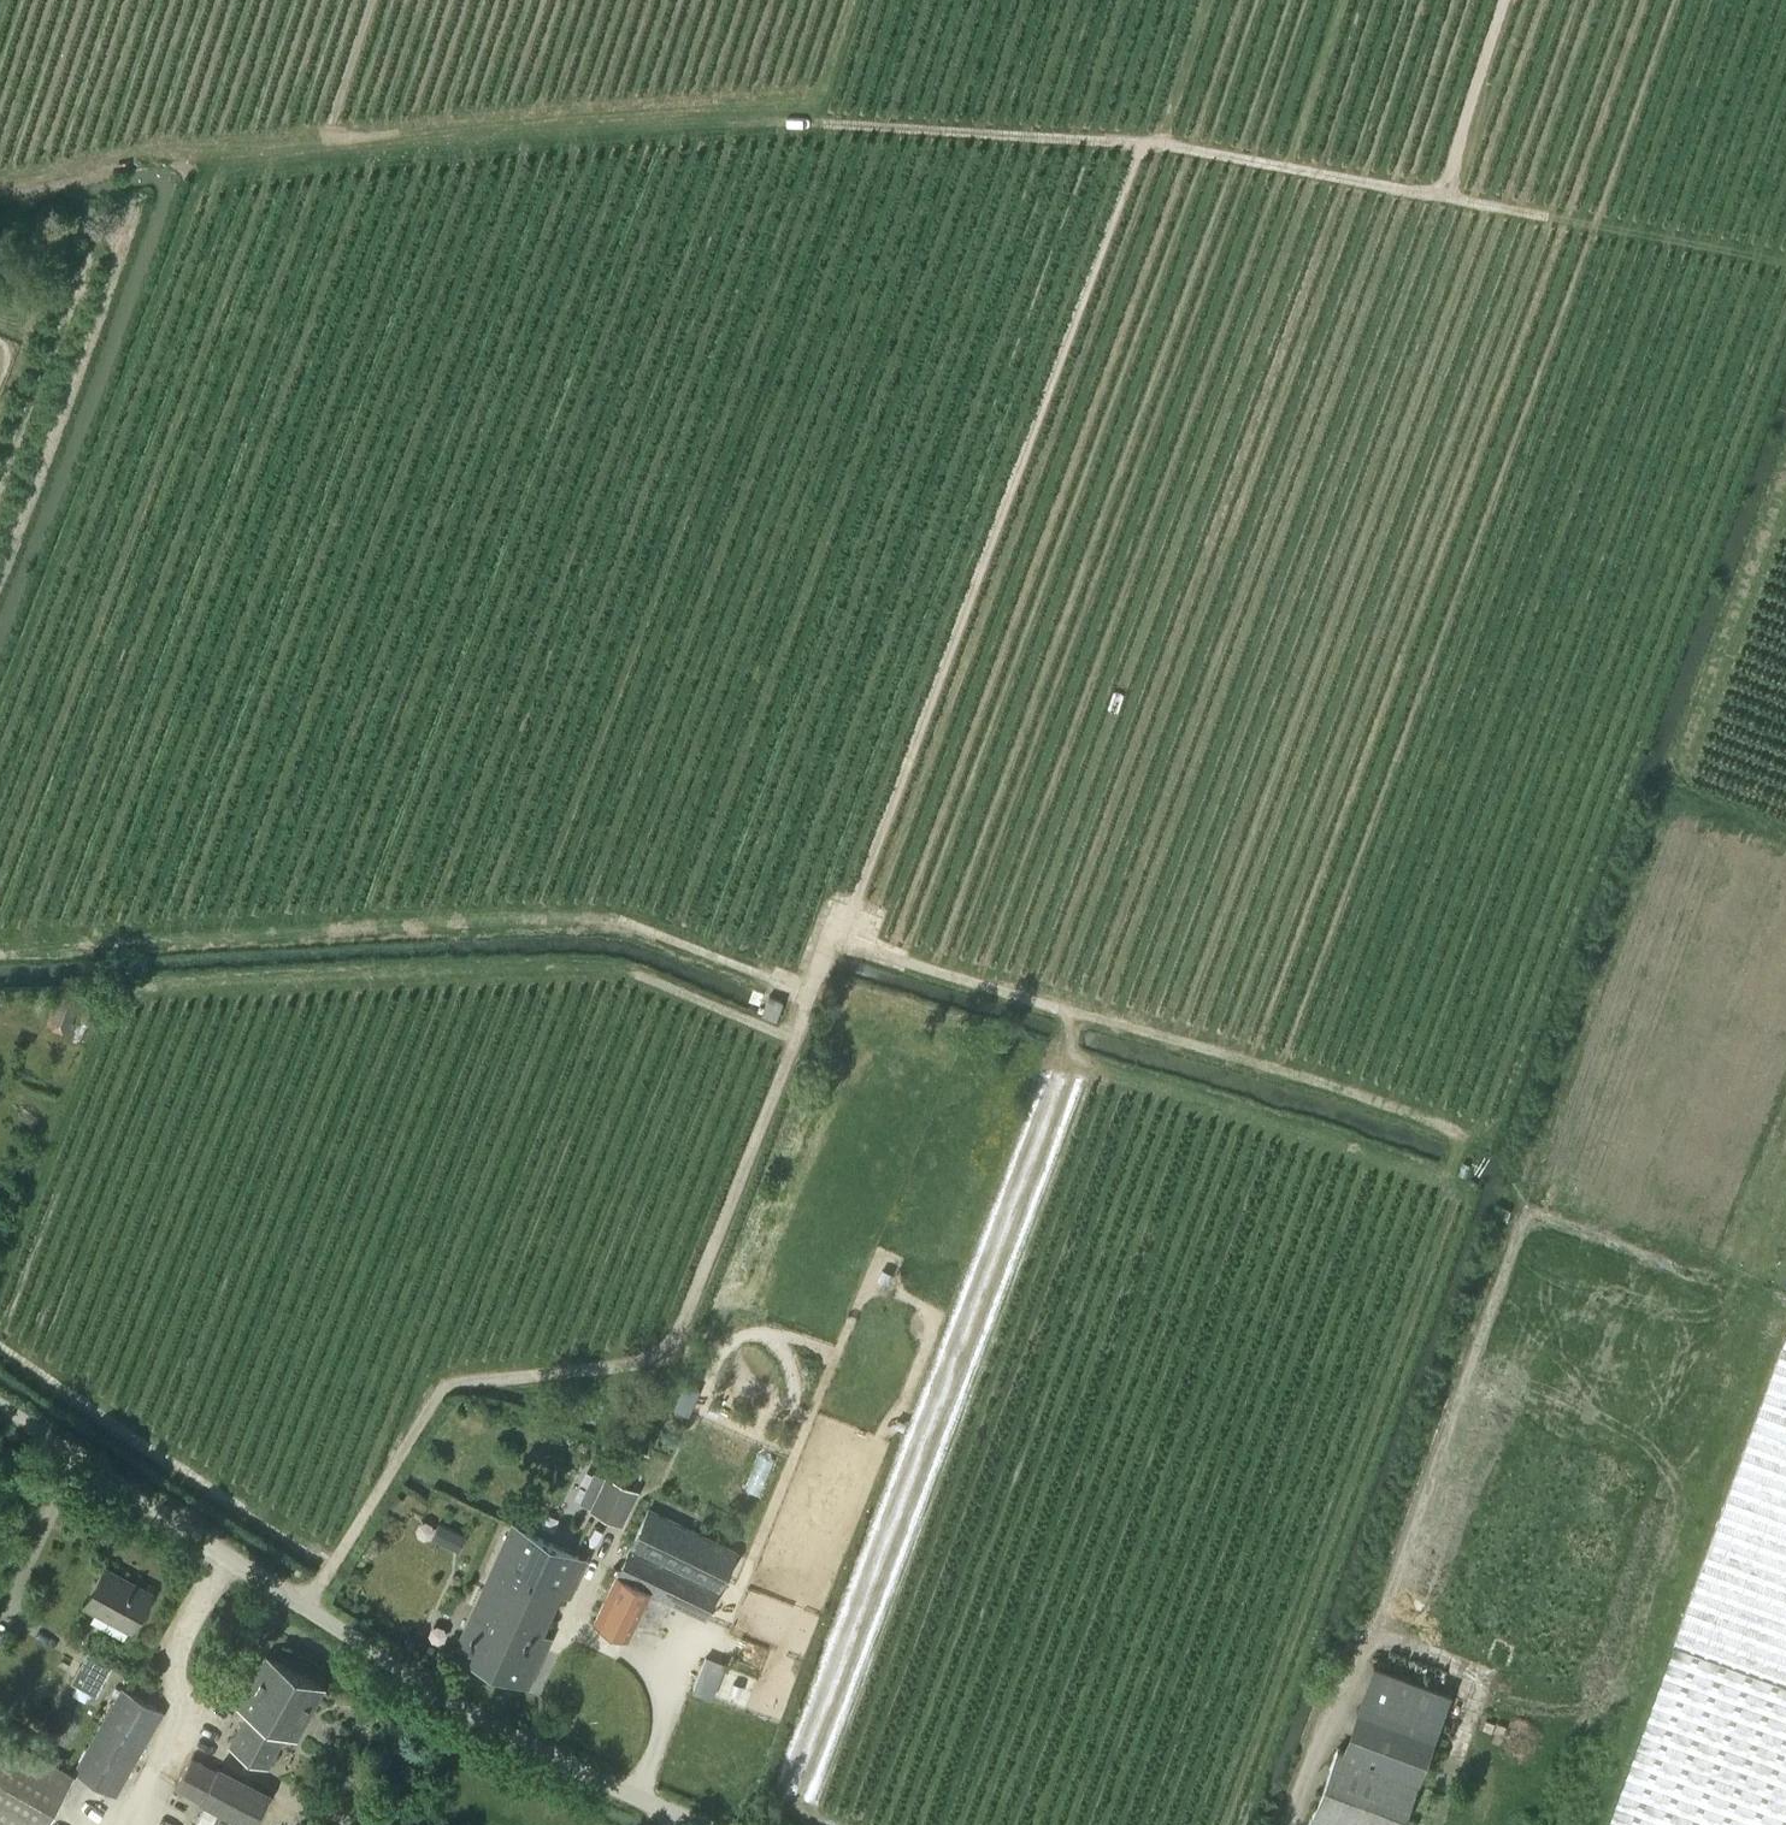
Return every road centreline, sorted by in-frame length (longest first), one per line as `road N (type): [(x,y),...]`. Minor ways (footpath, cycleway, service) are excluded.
road 1 (unclassified): [(687,1824),(527,1749),(0,1406)]

